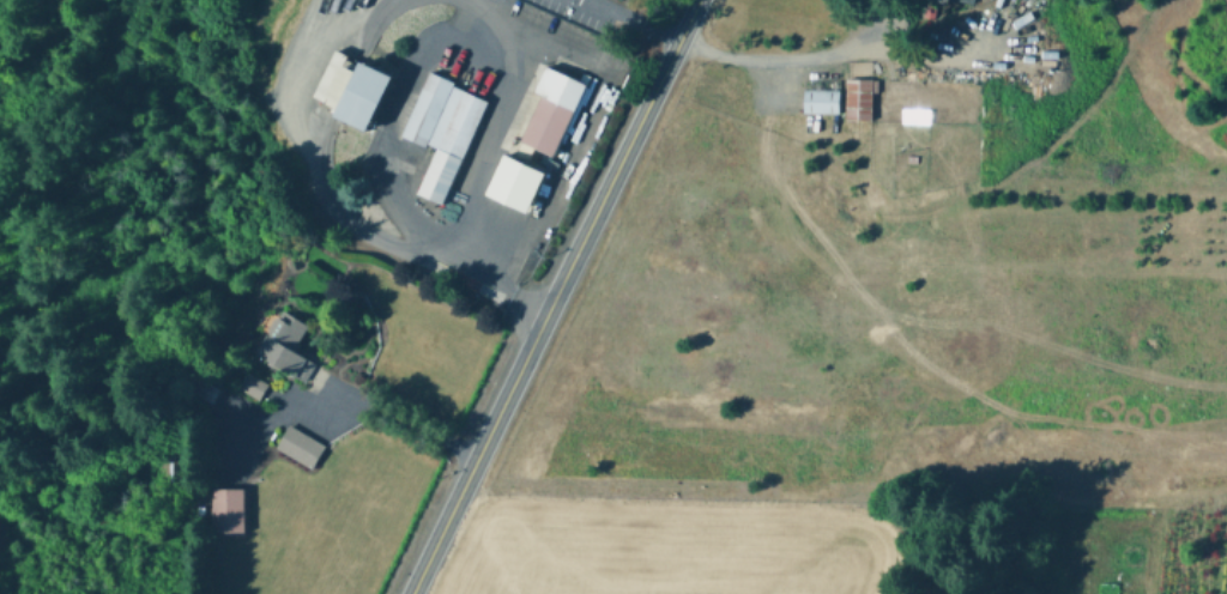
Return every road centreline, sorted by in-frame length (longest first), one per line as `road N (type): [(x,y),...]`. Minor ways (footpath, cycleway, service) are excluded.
road 1 (track): [(791,59),(751,202),(769,248),(808,272),(909,319),(942,322),(999,307),(1063,260),(1226,272)]
road 2 (secondary): [(697,0),(411,593)]

